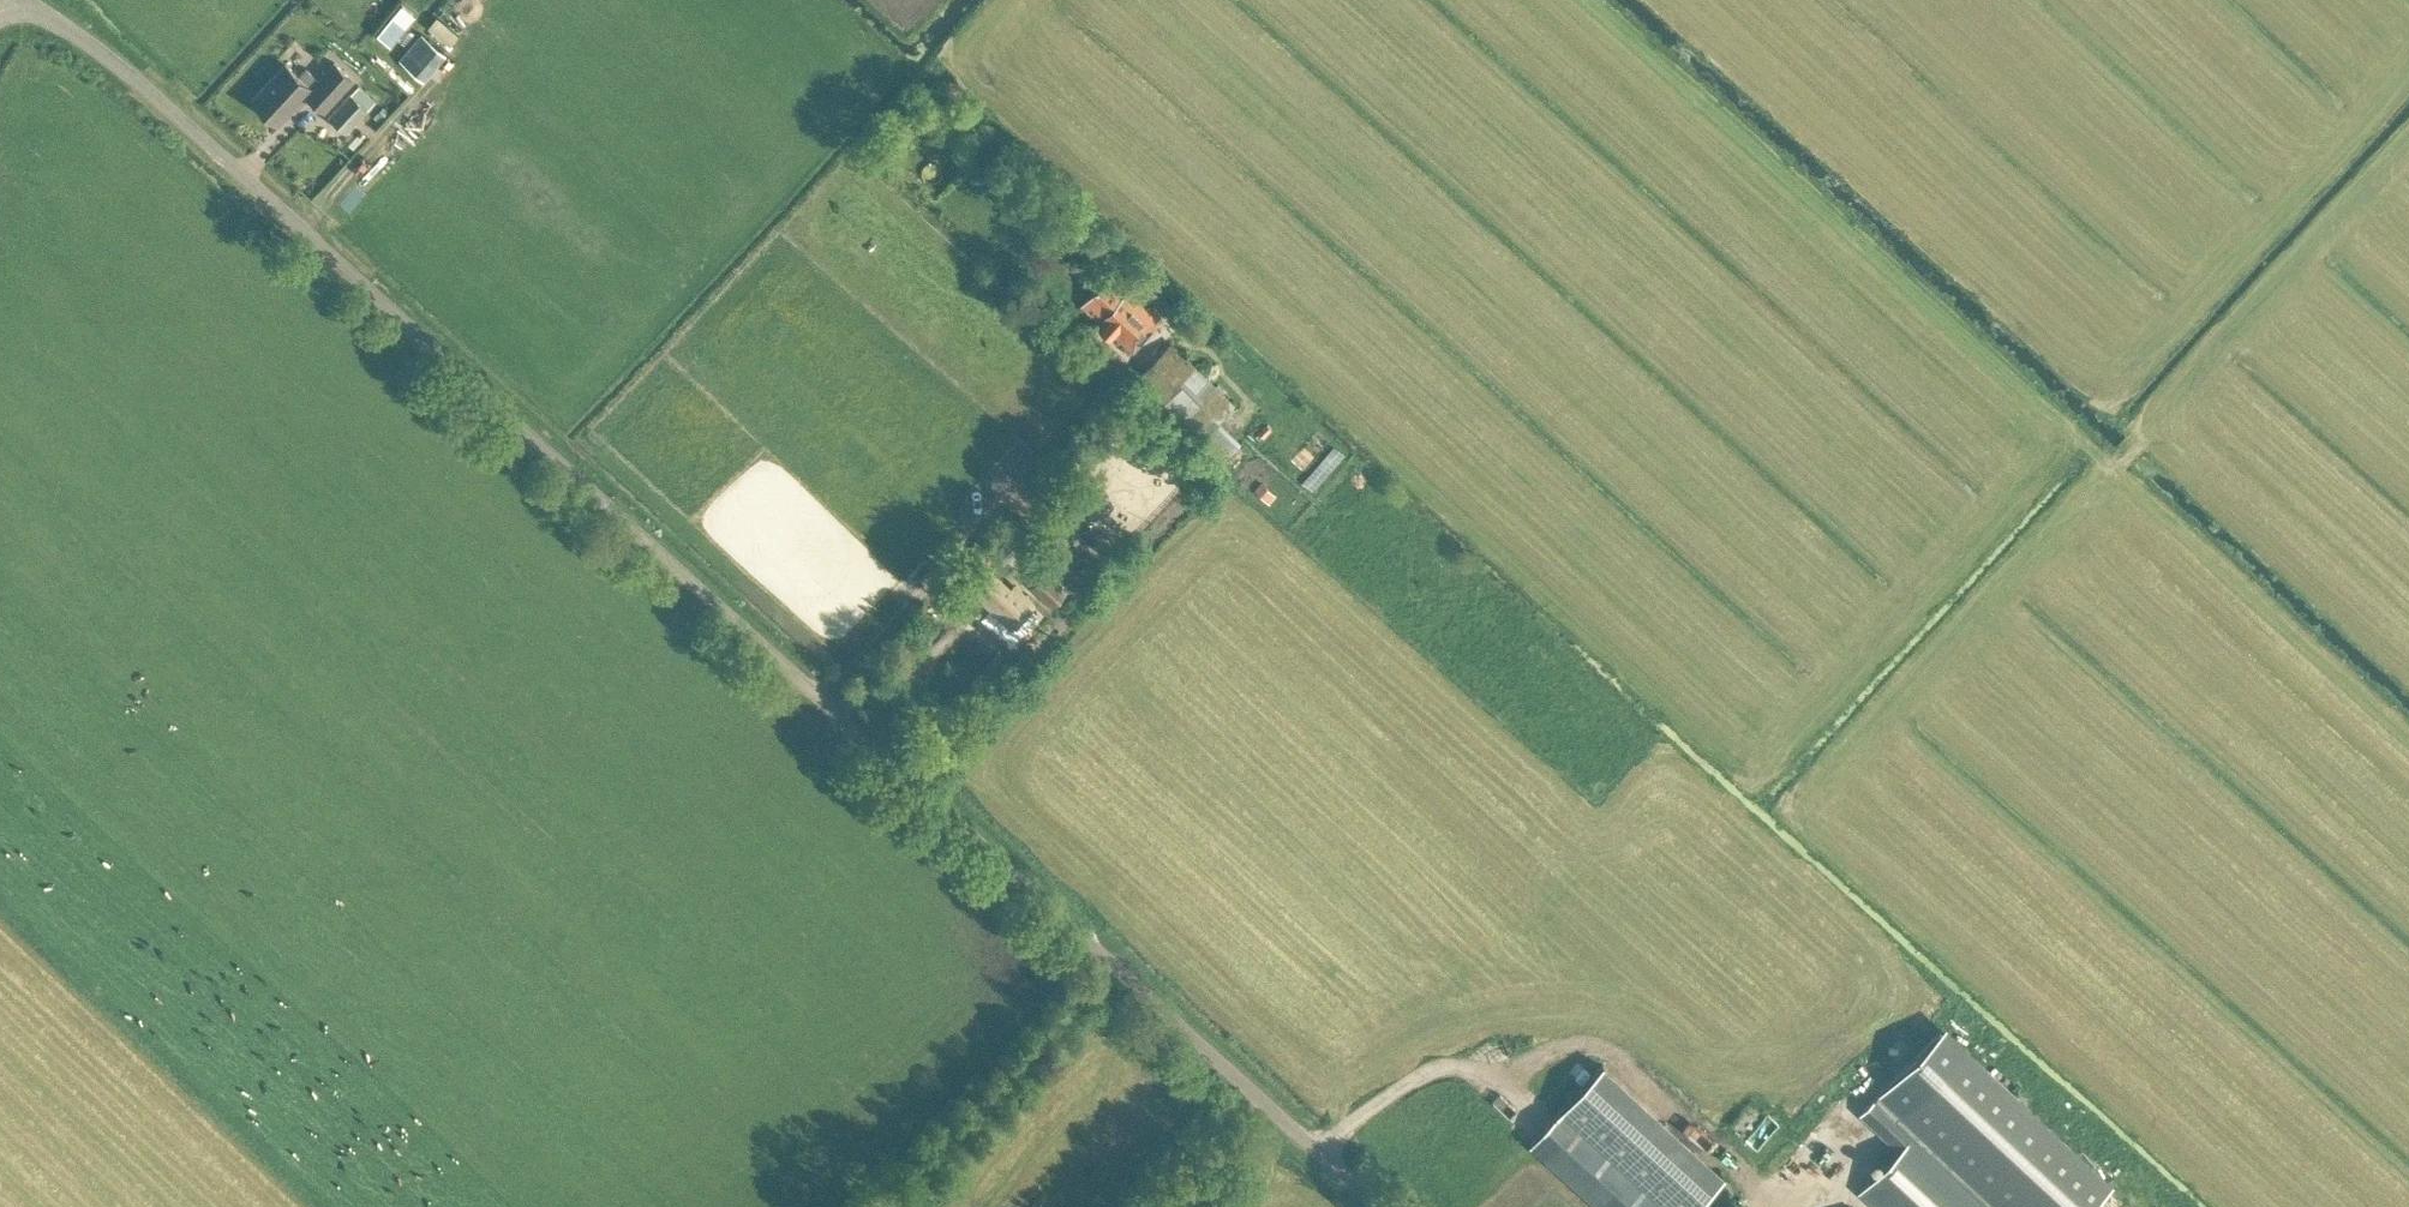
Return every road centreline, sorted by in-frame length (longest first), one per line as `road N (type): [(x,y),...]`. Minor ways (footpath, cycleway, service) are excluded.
road 1 (unclassified): [(1380,1206),(122,66),(23,5),(0,3)]

